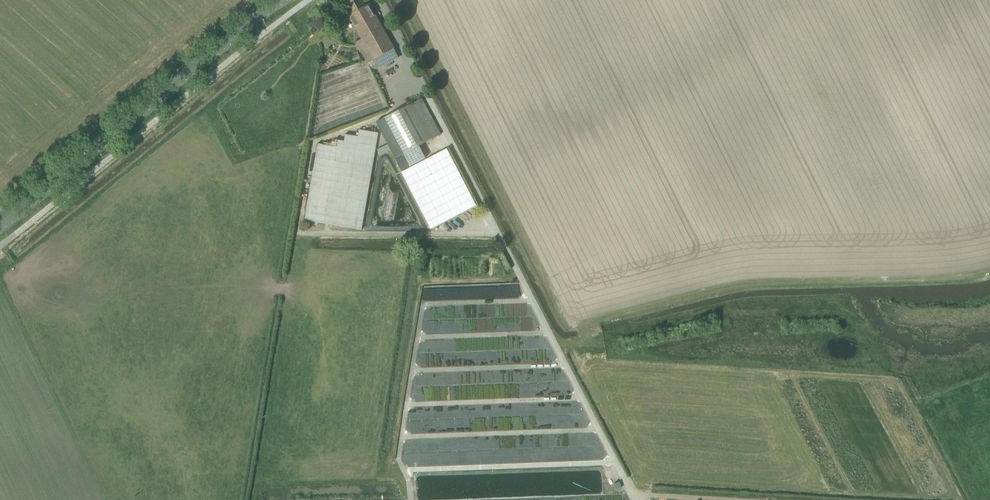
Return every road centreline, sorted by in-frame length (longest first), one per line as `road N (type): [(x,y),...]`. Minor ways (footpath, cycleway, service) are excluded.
road 1 (track): [(376,0),(635,499)]
road 2 (tertiary): [(0,228),(281,0)]

